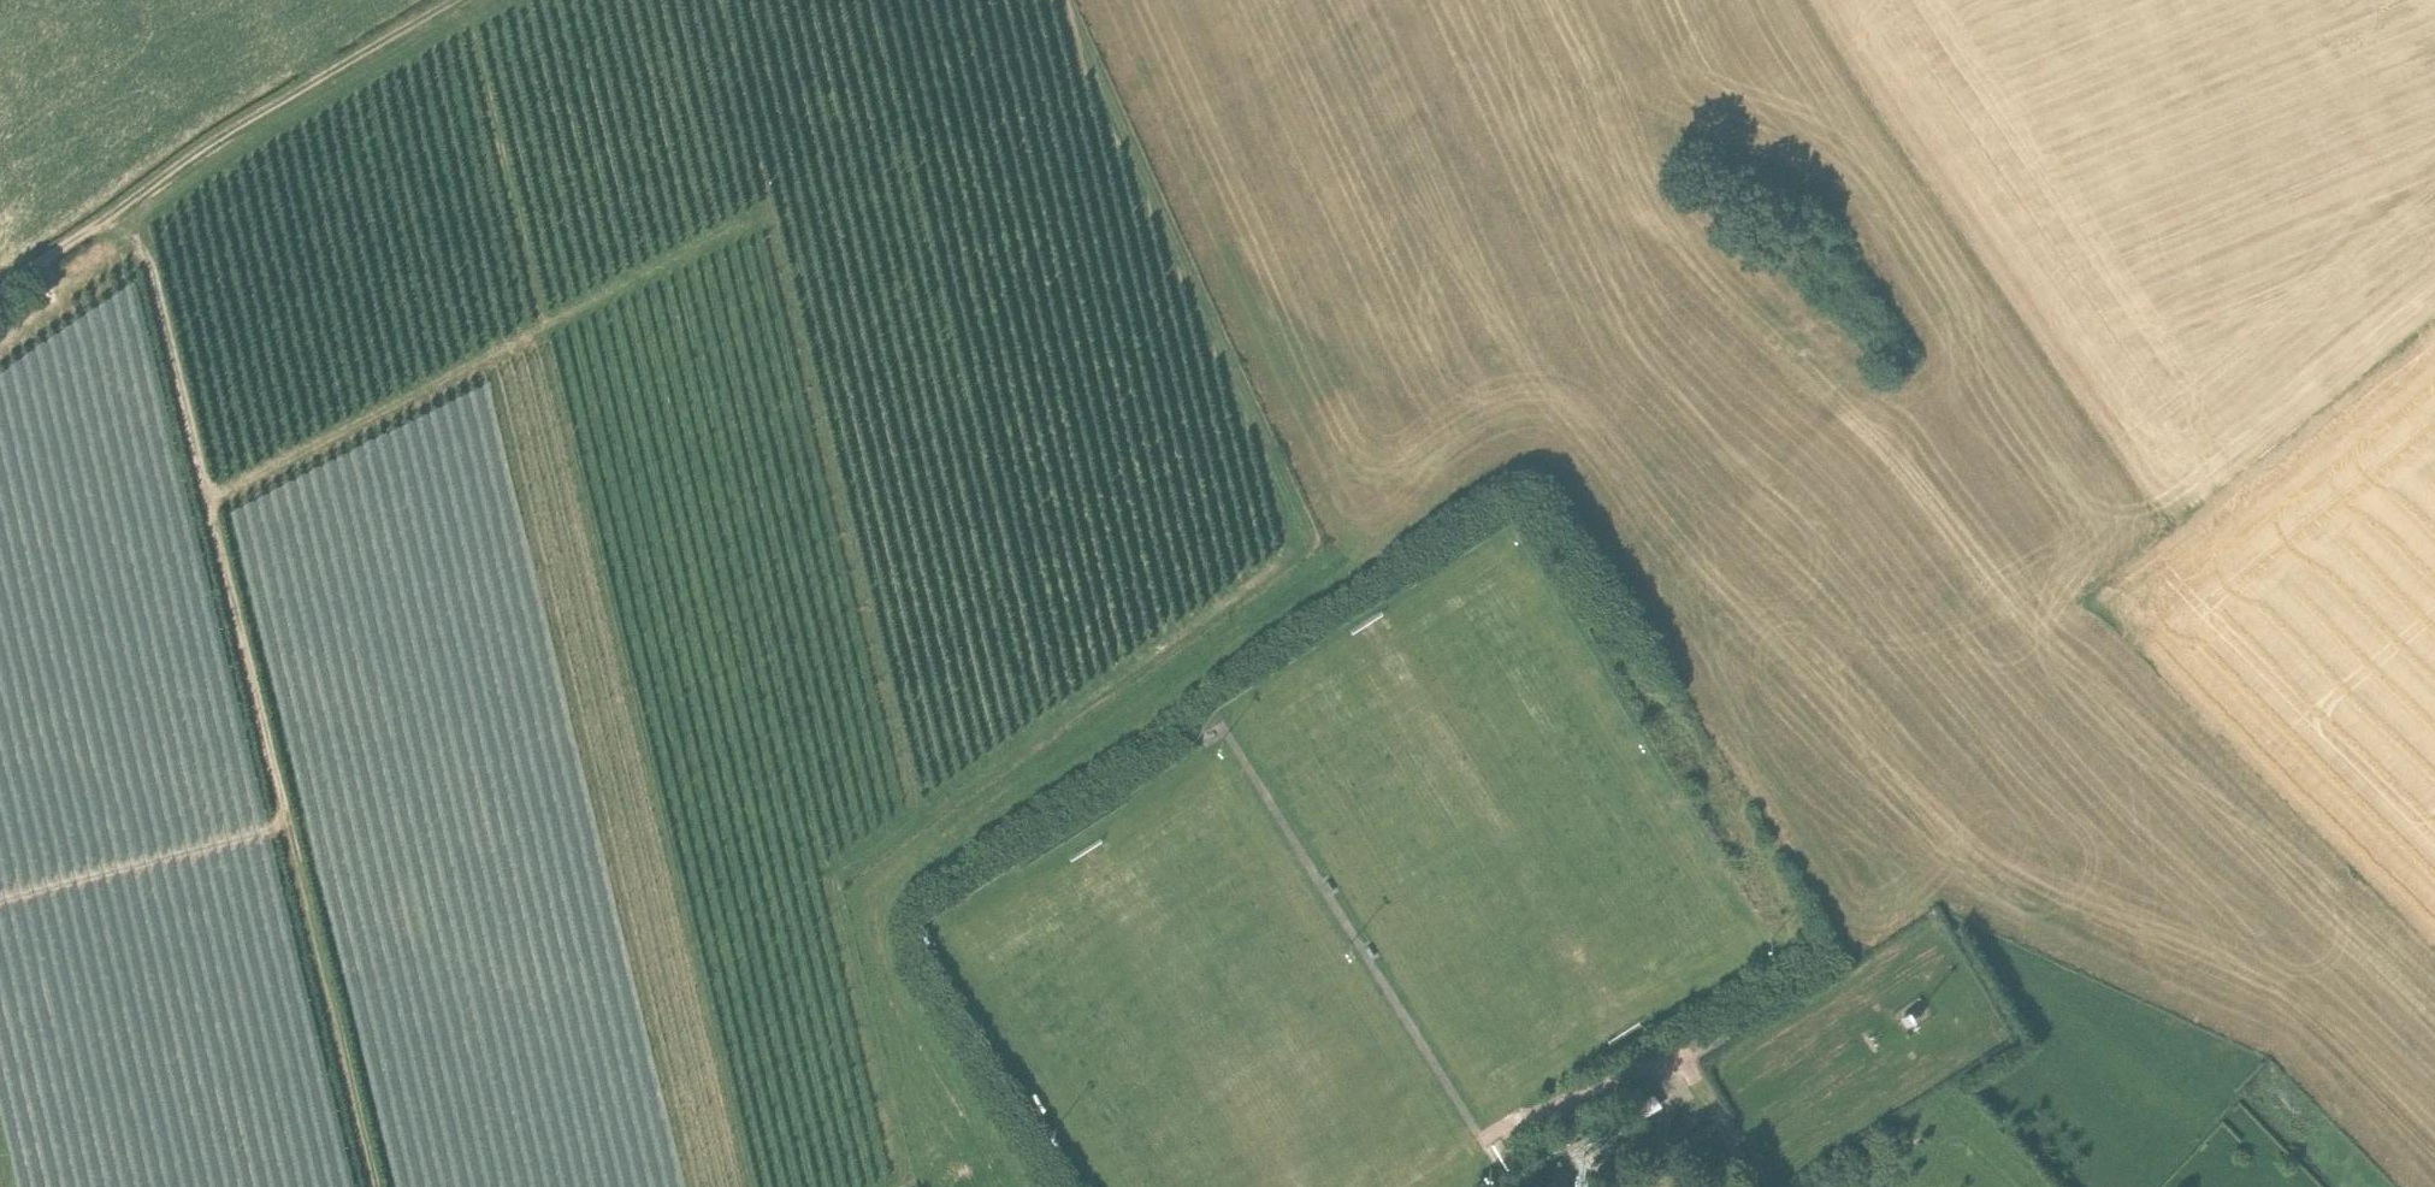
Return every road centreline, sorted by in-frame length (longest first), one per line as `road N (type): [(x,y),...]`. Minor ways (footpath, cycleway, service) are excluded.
road 1 (track): [(458,0),(242,124),(37,265)]

